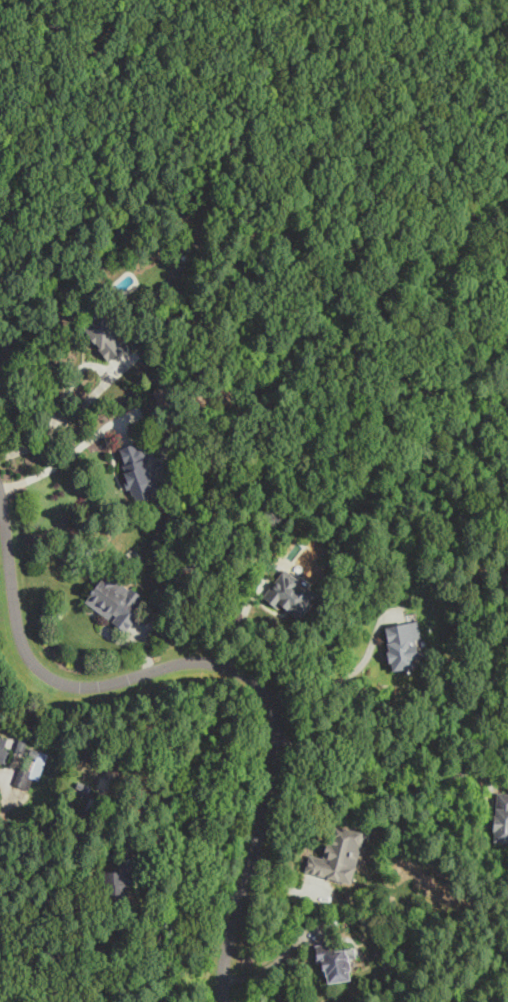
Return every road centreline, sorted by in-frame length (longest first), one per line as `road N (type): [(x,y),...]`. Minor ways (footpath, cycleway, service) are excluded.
road 1 (residential): [(0,496),(17,623),(41,671),(83,688),(205,663),(245,679),(280,732),(225,963),(228,1001)]

